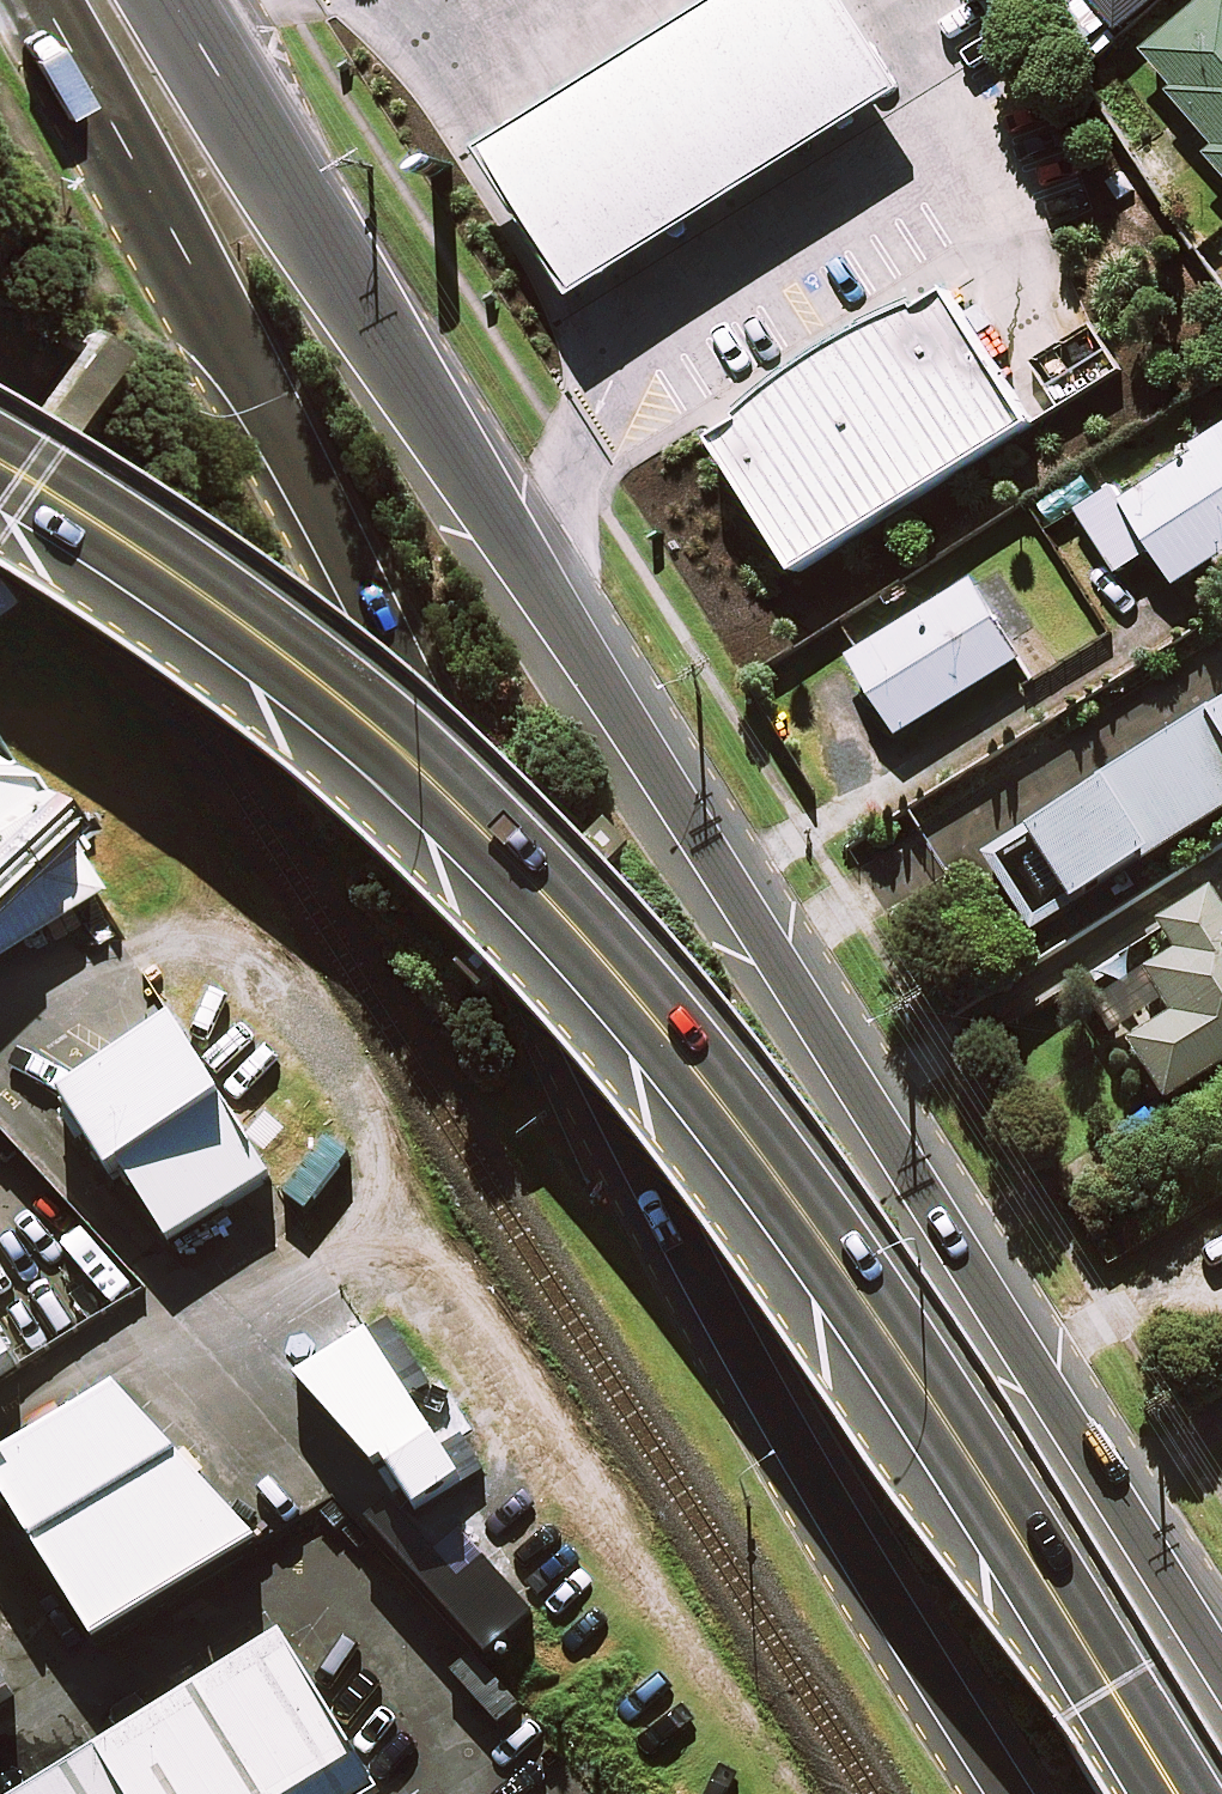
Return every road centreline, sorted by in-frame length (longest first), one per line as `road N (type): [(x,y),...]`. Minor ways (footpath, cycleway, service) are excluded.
road 1 (secondary): [(1033,1793),(41,0)]
road 2 (secondary): [(172,0),(401,372),(879,1088),(1221,1648)]
road 3 (trunk): [(1158,1793),(935,1439),(716,1125),(587,967),(382,761),(126,561),(0,485)]

